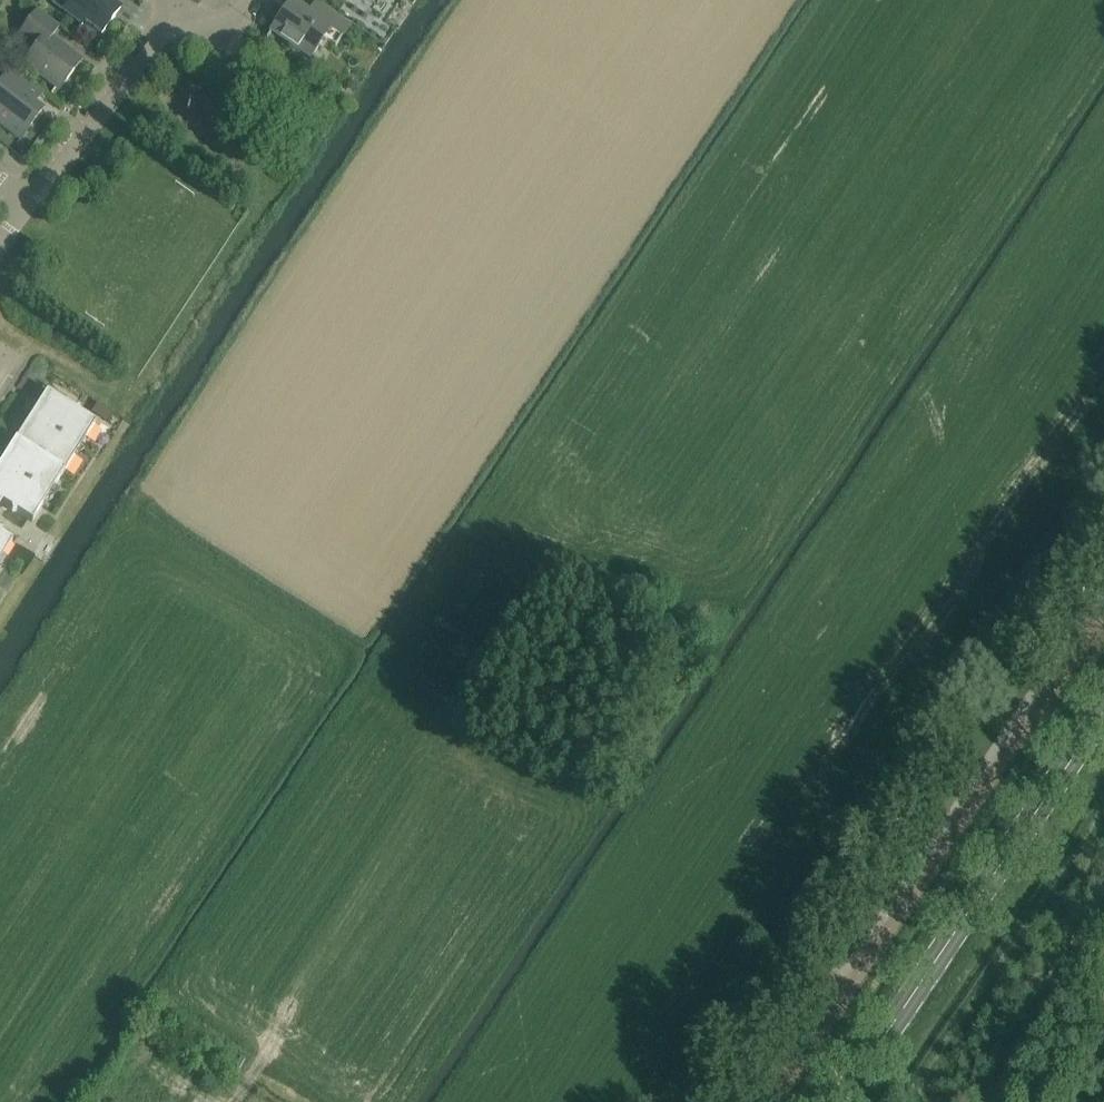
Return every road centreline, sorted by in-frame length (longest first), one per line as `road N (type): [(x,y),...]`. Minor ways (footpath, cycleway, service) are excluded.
road 1 (tertiary): [(844,1101),(1103,713)]
road 2 (residential): [(27,199),(179,9)]
road 3 (track): [(1007,1101),(1009,1063),(1103,921)]

